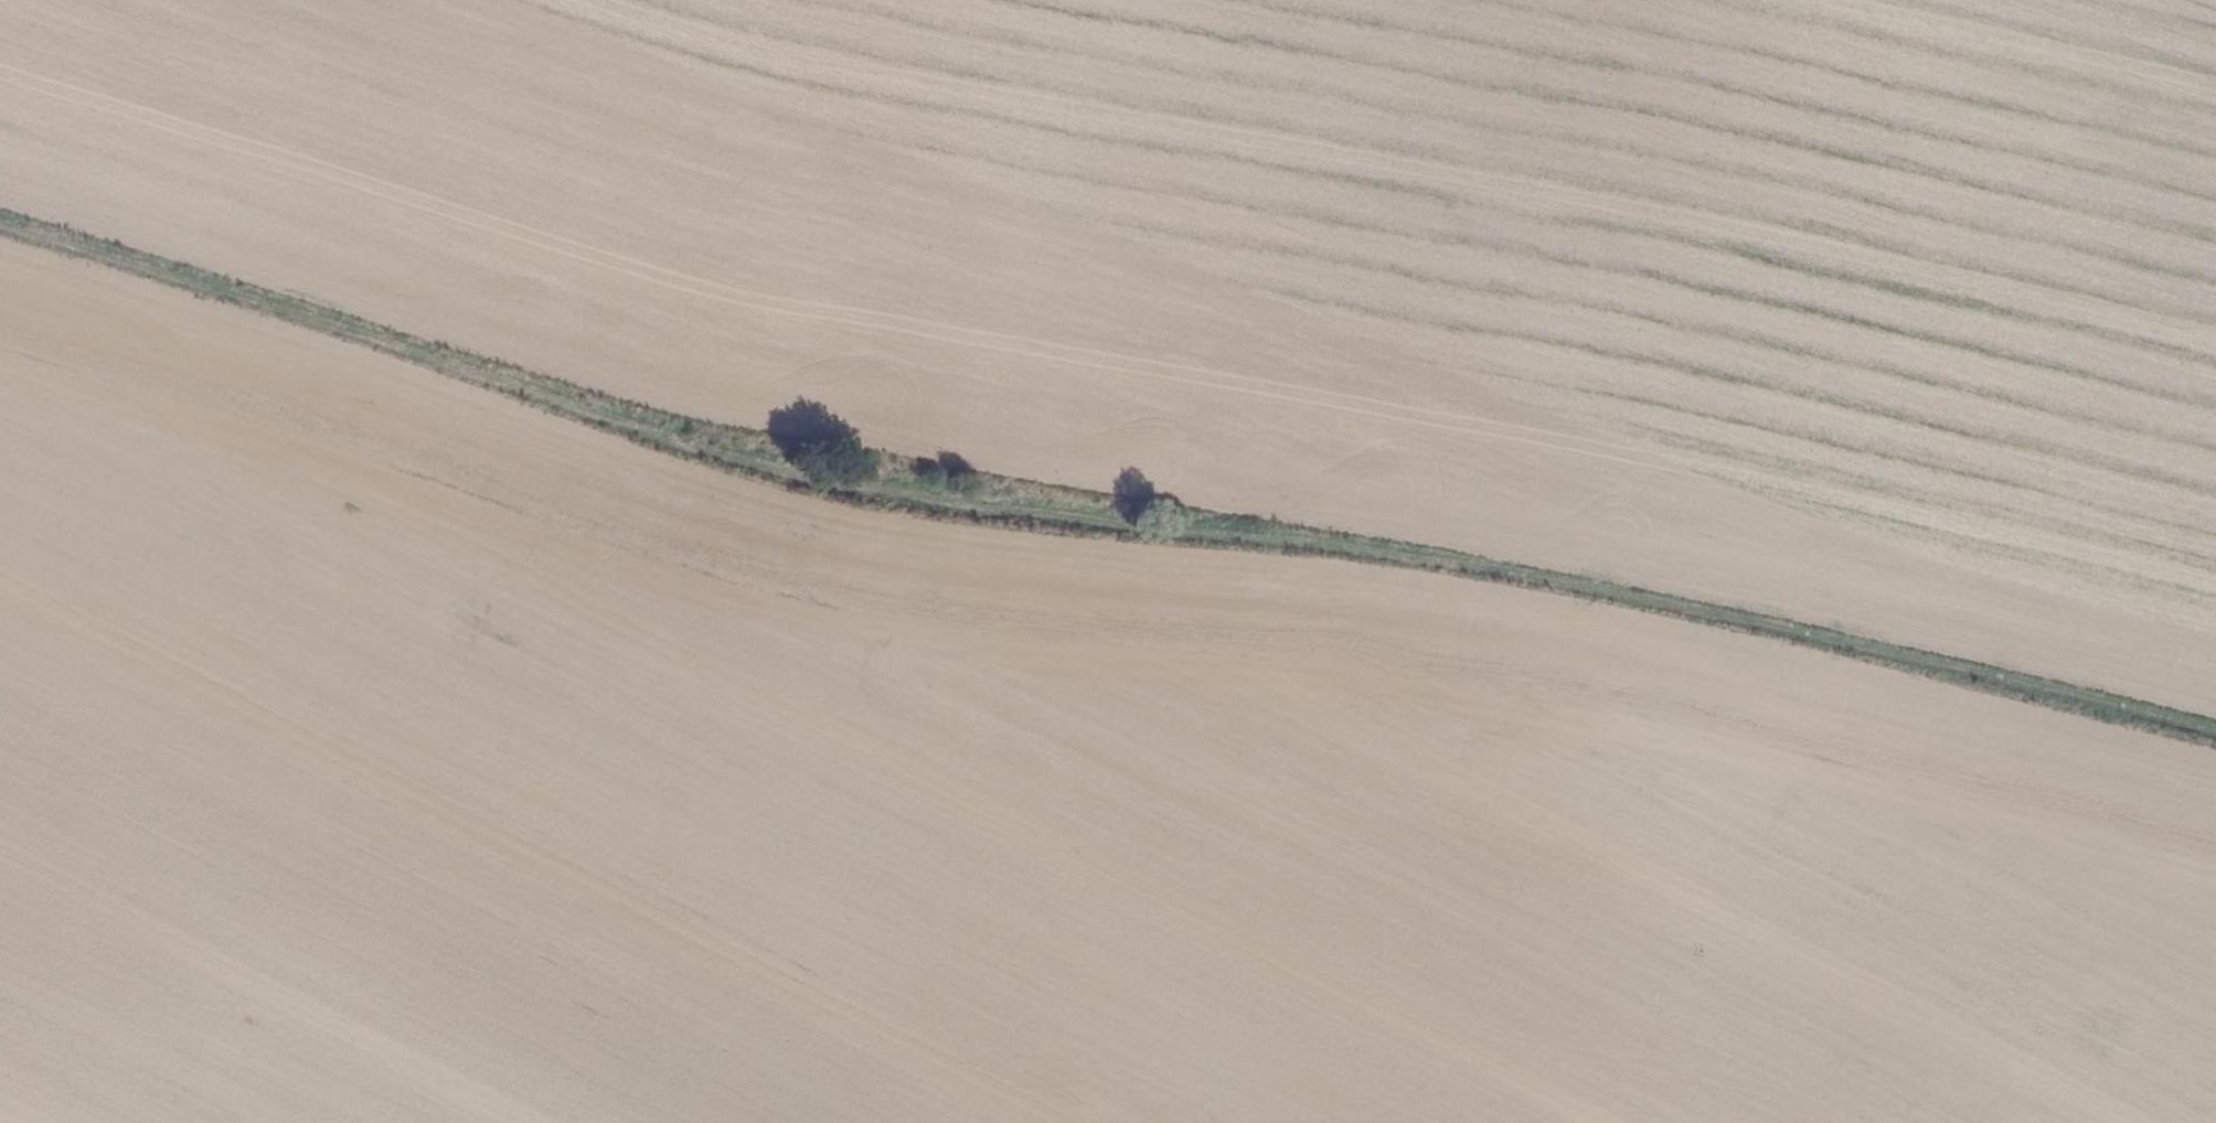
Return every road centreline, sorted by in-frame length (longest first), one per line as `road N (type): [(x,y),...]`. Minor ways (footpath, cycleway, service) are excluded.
road 1 (track): [(0,217),(752,458),(939,500),(1557,579),(2215,727)]

